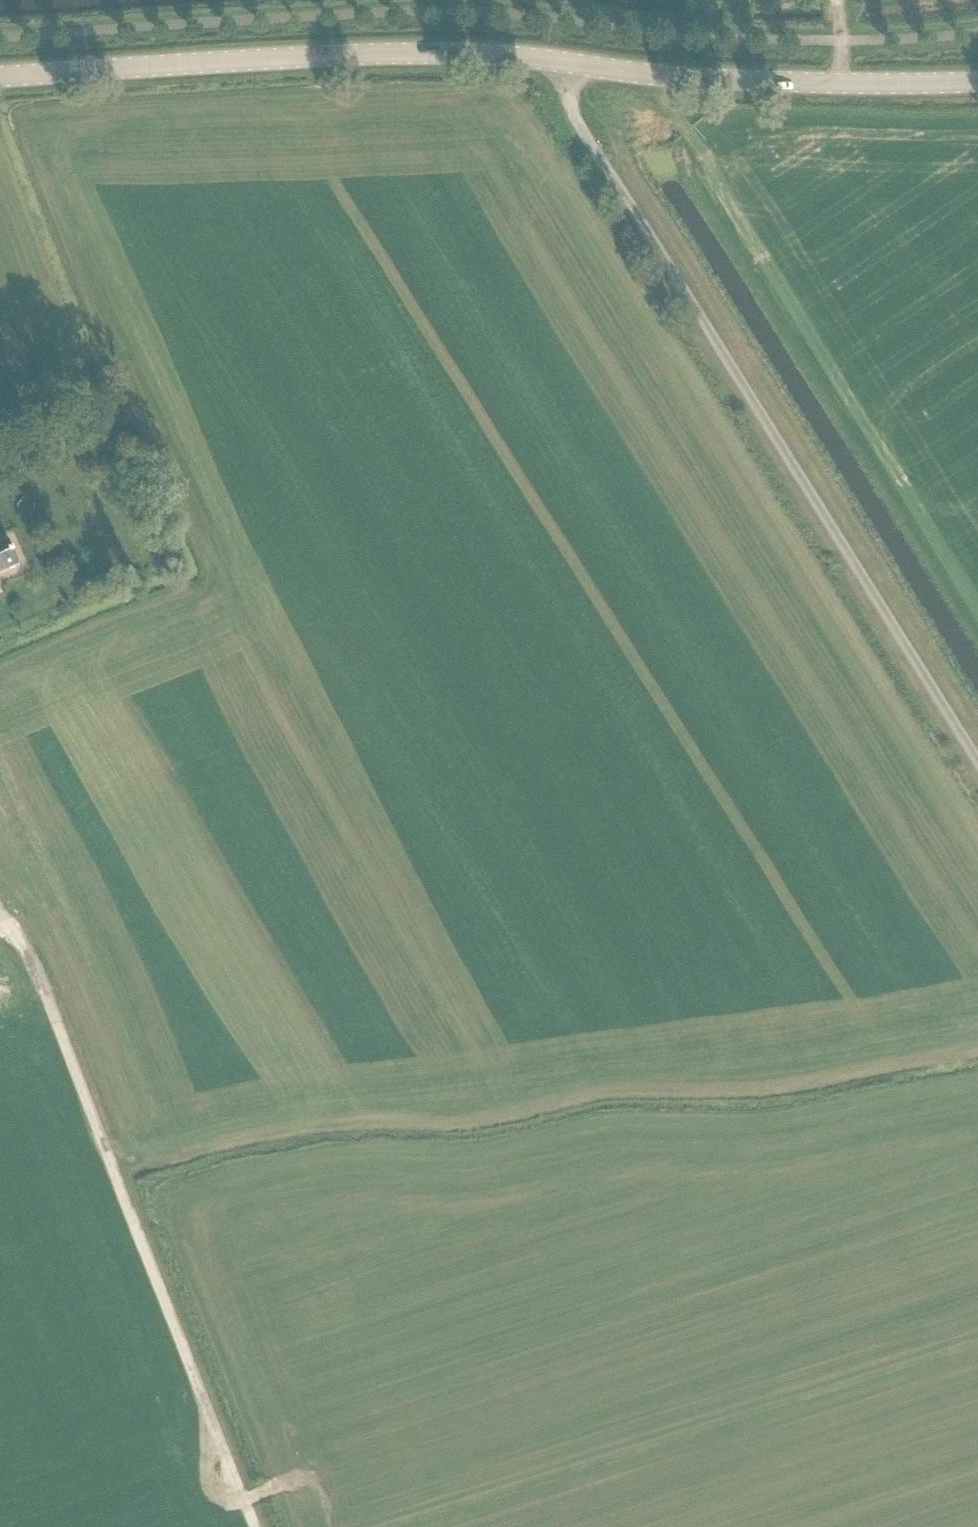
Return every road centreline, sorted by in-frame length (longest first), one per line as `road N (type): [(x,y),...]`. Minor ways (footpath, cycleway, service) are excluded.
road 1 (unclassified): [(977,764),(738,381),(551,63)]
road 2 (track): [(0,909),(47,994),(255,1526)]
road 3 (secondary): [(0,76),(425,54),(551,63)]
road 4 (secondary): [(551,63),(711,81),(977,83)]

